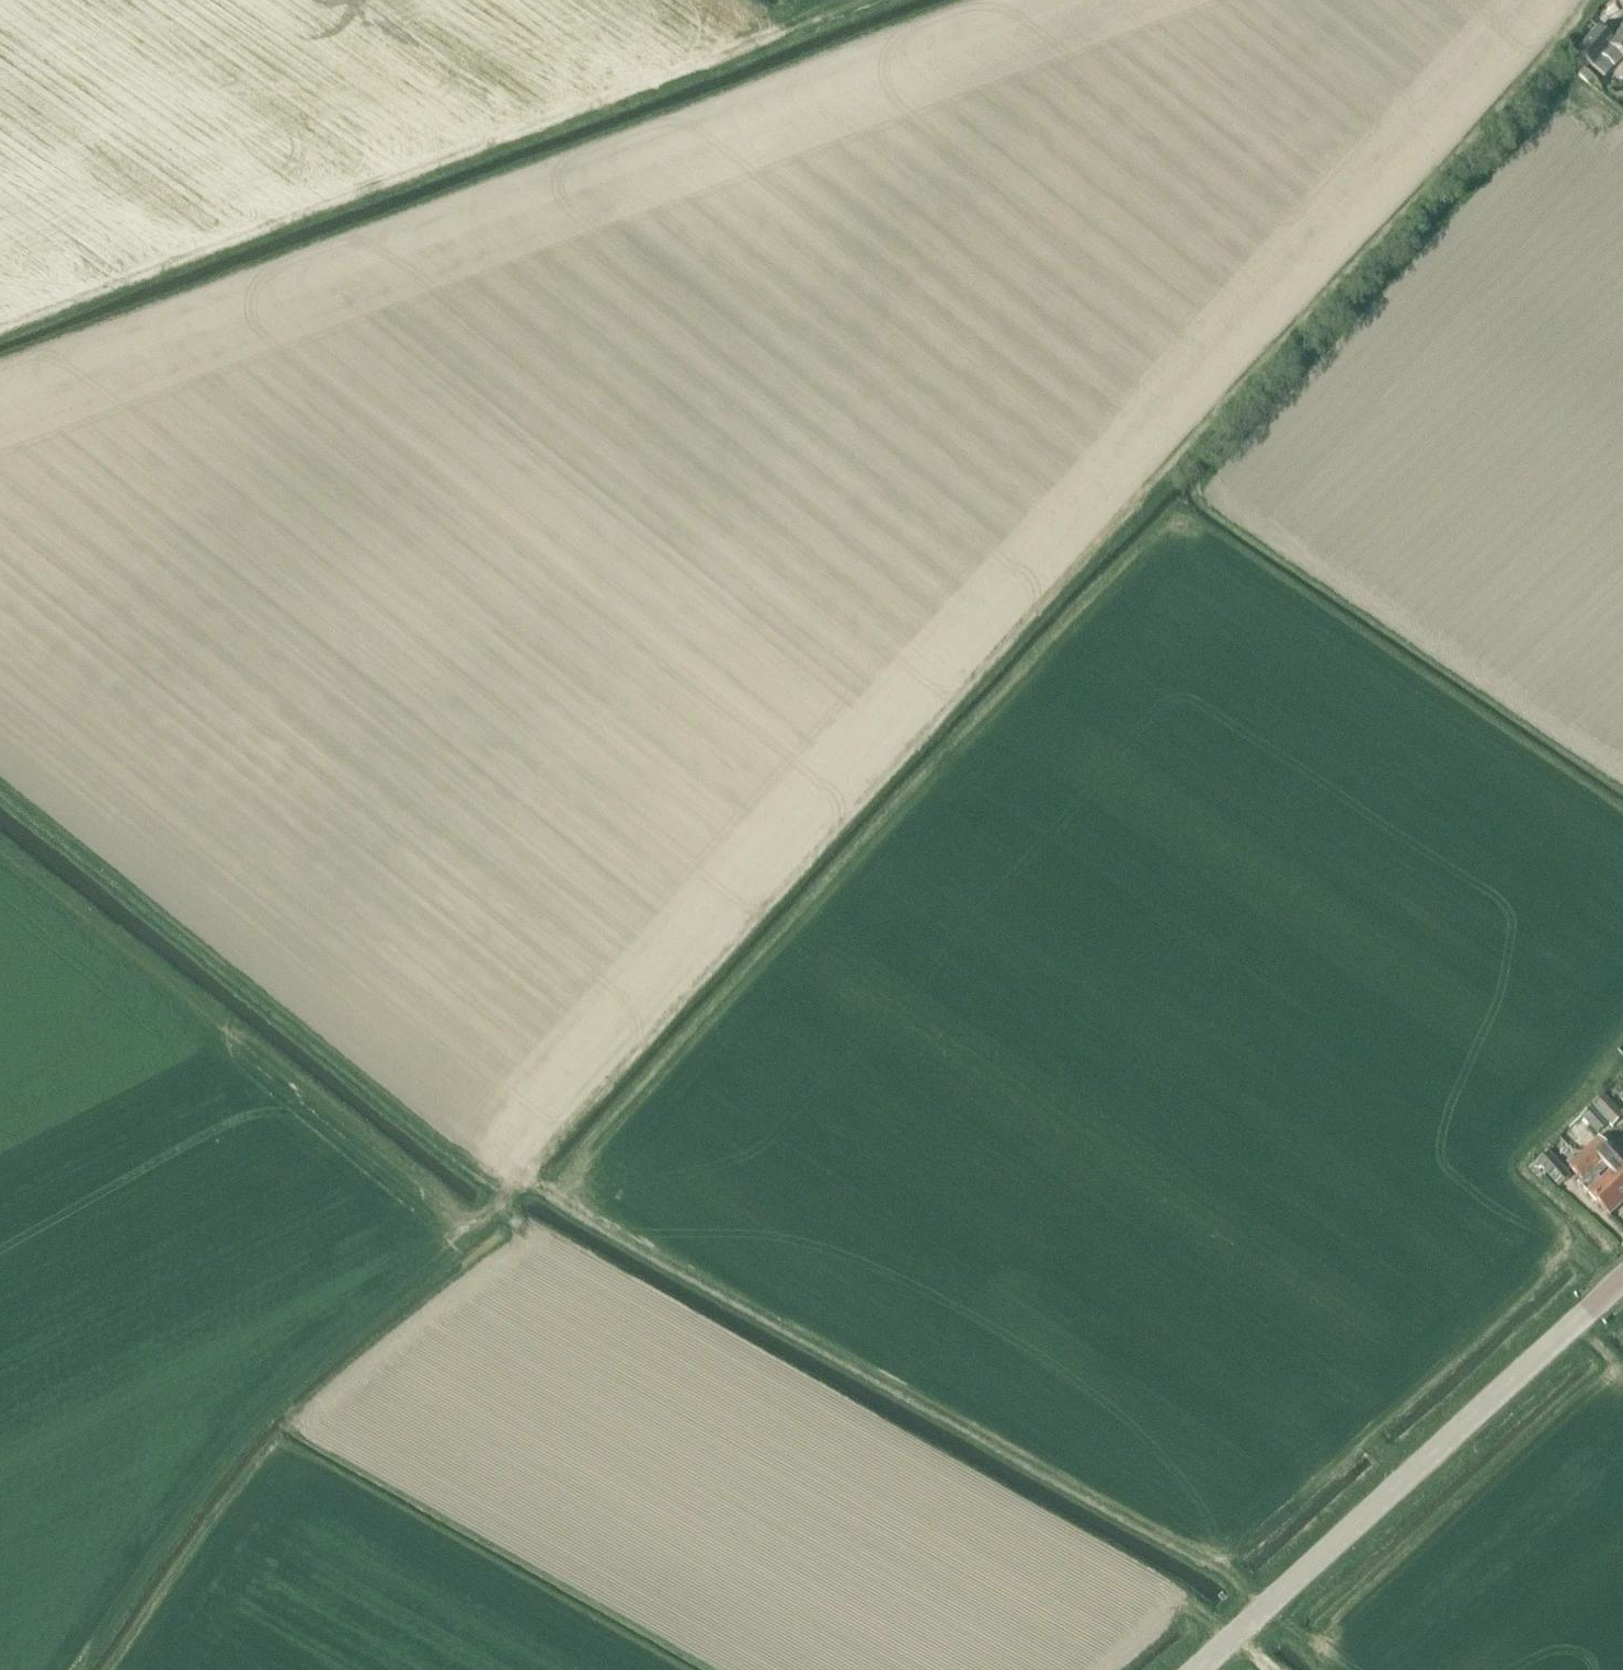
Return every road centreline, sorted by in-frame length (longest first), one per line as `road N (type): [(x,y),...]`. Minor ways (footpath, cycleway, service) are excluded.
road 1 (tertiary): [(1195,1669),(1622,1280)]

